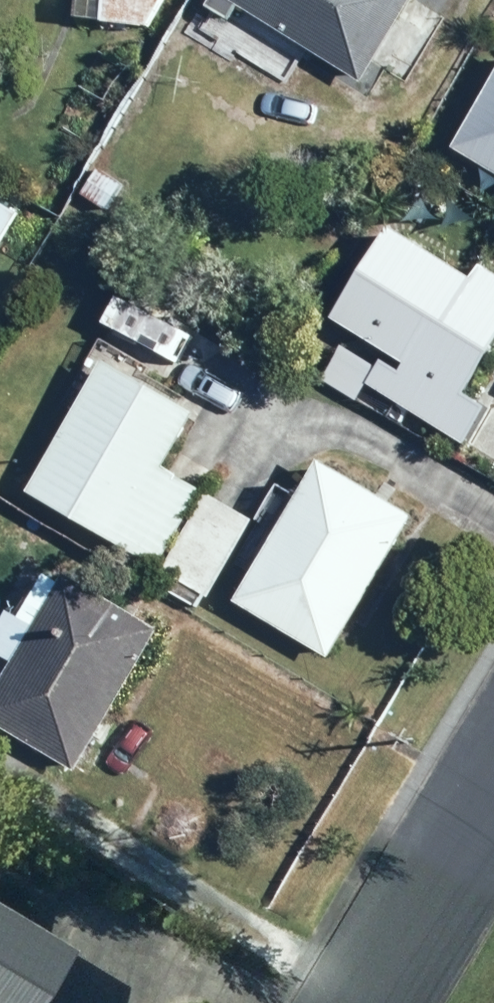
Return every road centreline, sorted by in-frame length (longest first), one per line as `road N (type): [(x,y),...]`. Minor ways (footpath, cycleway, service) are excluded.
road 1 (residential): [(493,779),(358,1002)]

